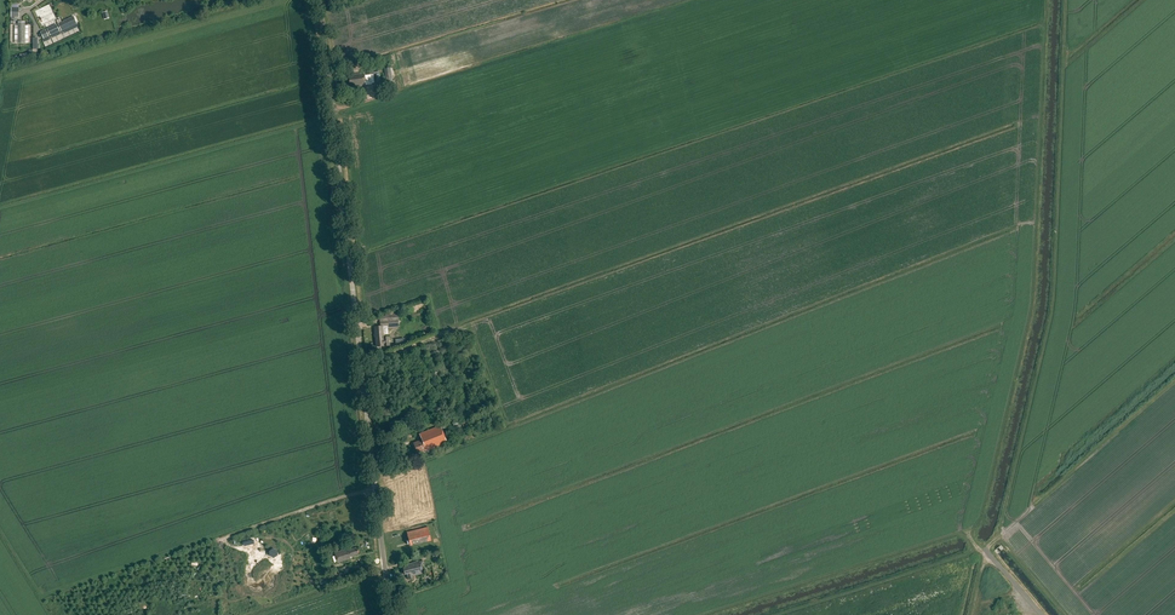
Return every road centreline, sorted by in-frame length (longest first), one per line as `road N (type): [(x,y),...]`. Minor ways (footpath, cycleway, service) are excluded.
road 1 (unclassified): [(394,614),(318,0)]
road 2 (track): [(1066,0),(1049,317),(1000,532),(981,549)]
road 3 (track): [(776,614),(981,549)]

